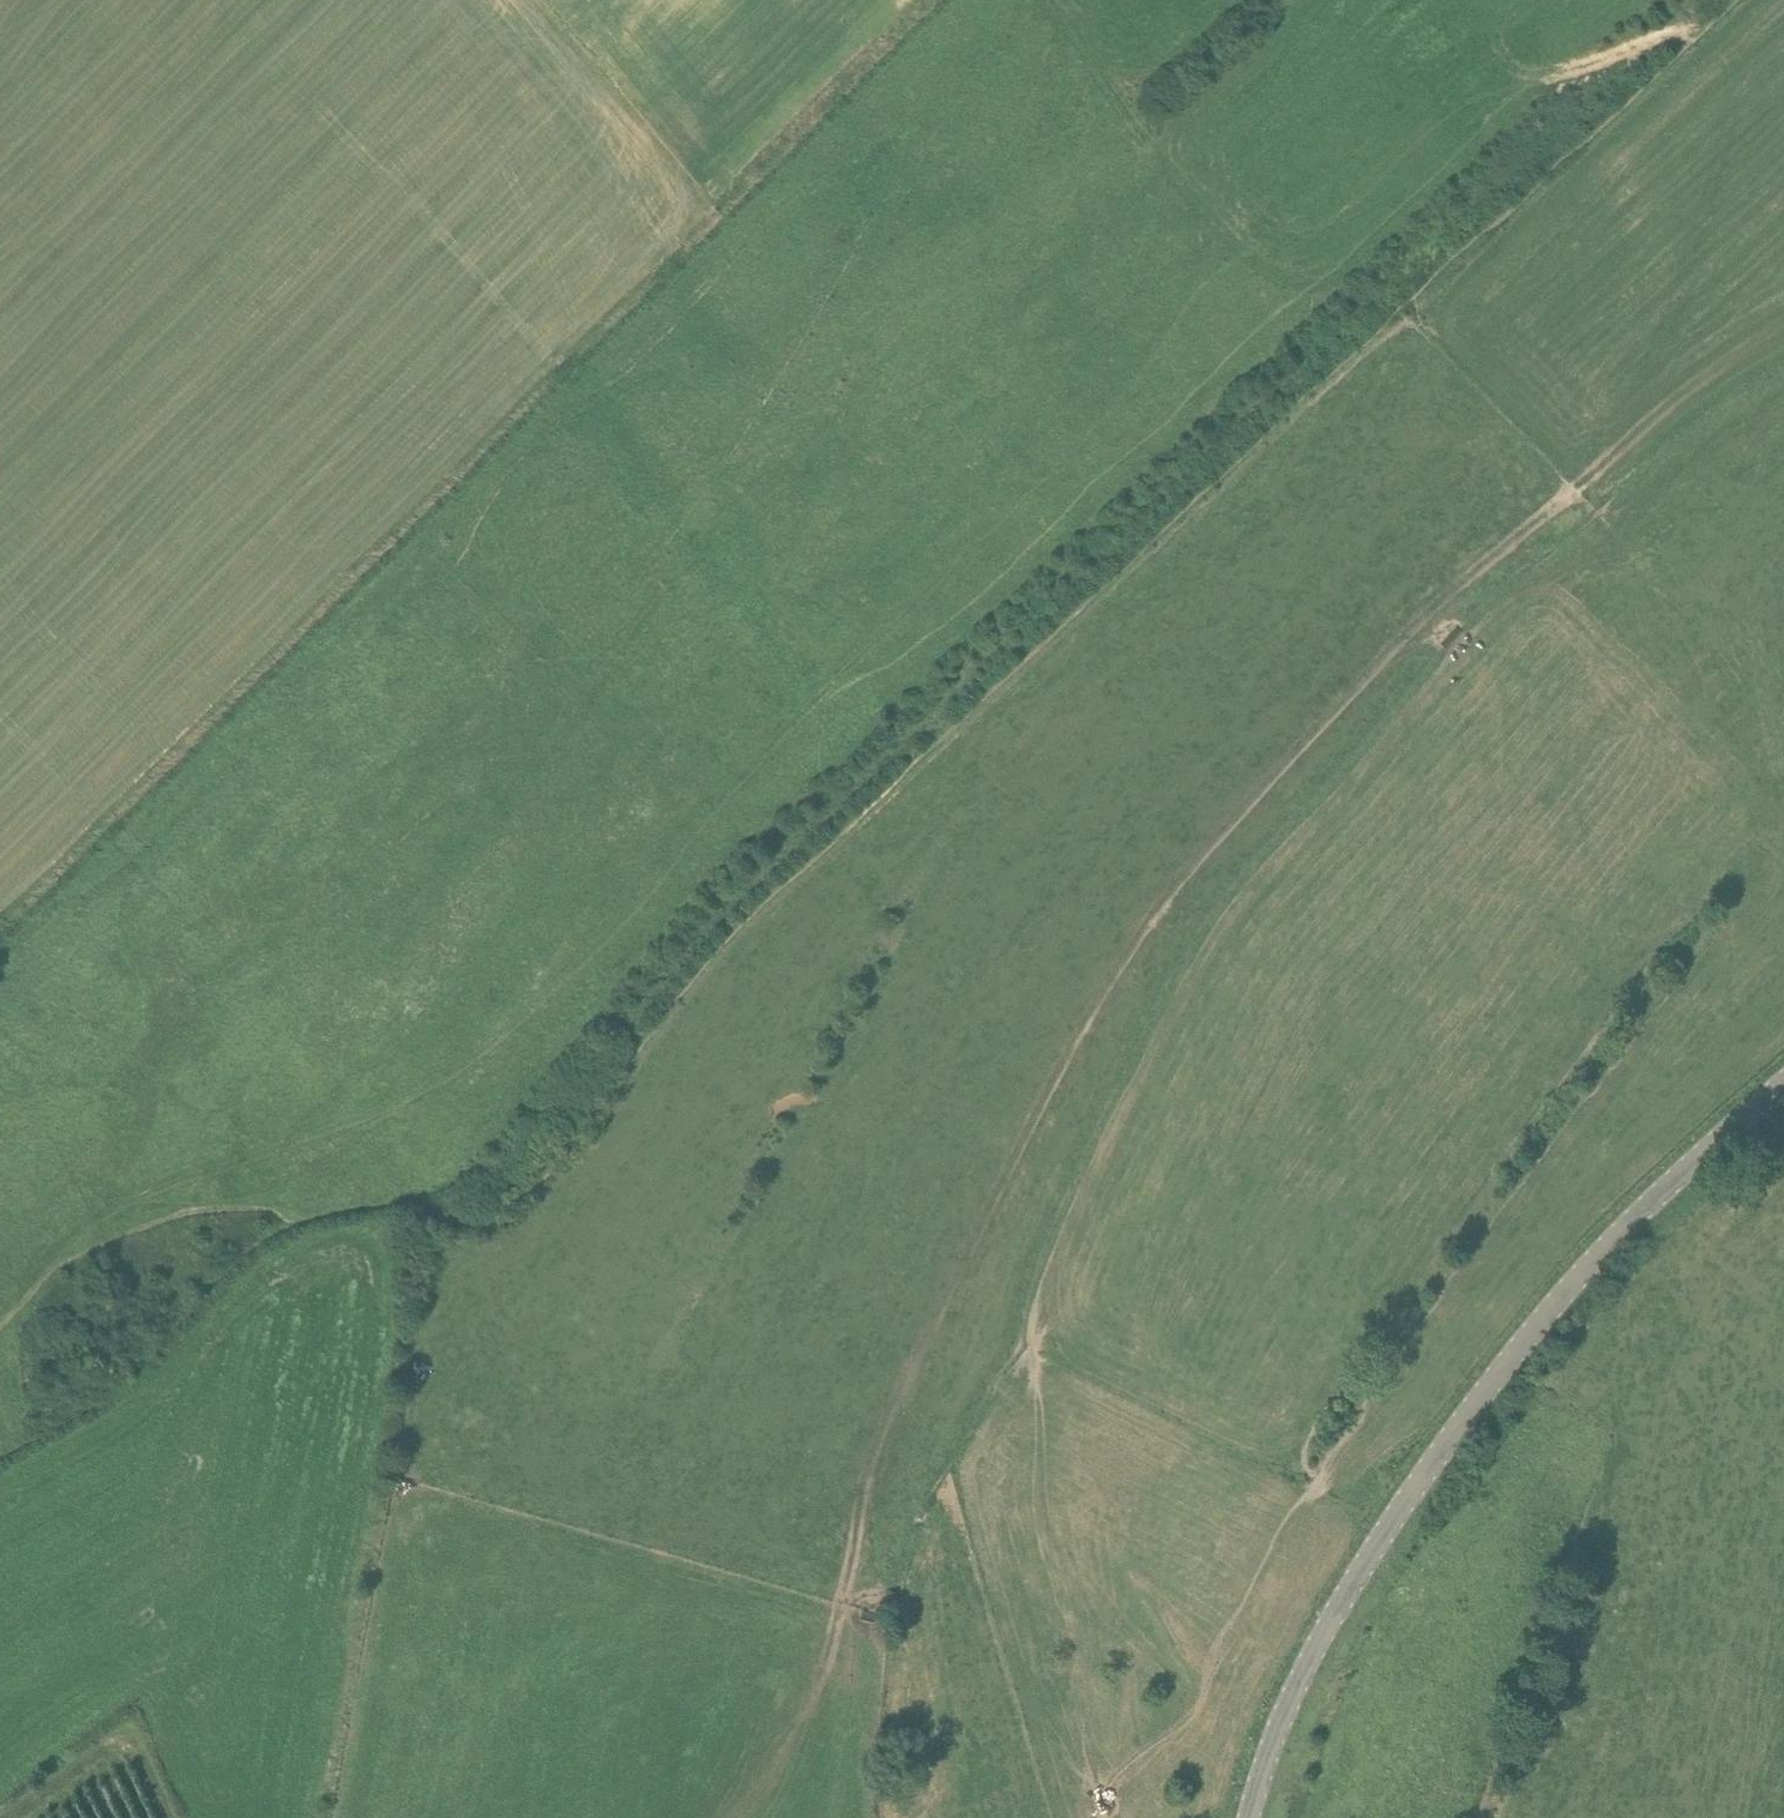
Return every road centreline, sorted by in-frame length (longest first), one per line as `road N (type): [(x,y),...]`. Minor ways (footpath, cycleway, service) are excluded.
road 1 (tertiary): [(1250,1817),(1290,1701),(1395,1516),(1552,1302),(1783,1086)]
road 2 (track): [(477,1227),(402,1209),(290,1227),(219,1278),(119,1386),(0,1460)]

